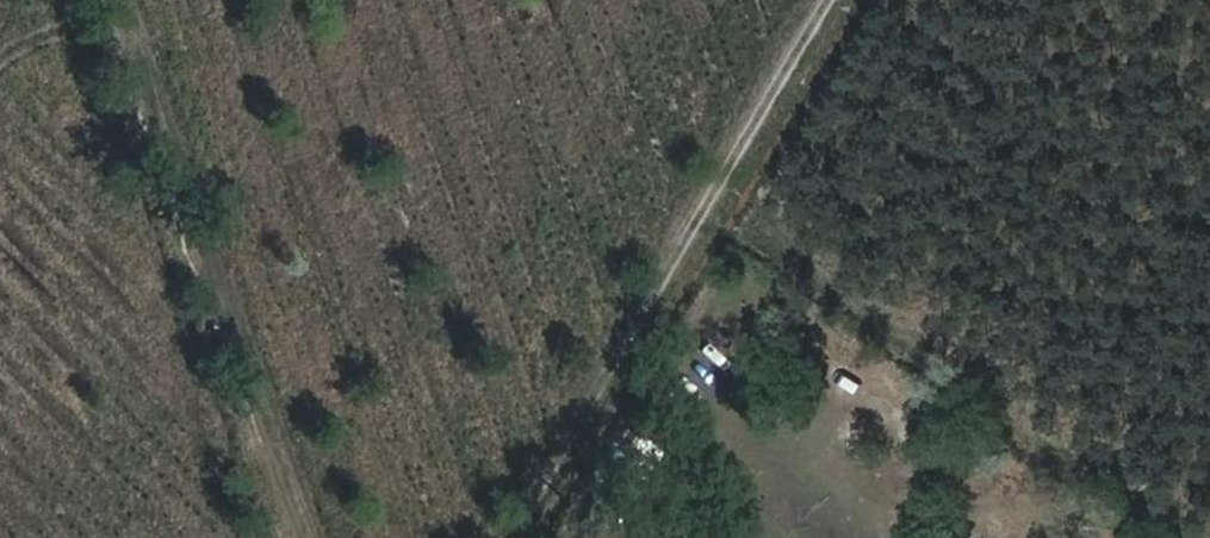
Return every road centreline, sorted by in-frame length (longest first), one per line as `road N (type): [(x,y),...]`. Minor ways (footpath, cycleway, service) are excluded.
road 1 (track): [(887,0),(764,209),(868,300),(977,368),(1183,537)]
road 2 (track): [(828,0),(504,537)]
road 3 (track): [(113,0),(315,537)]

